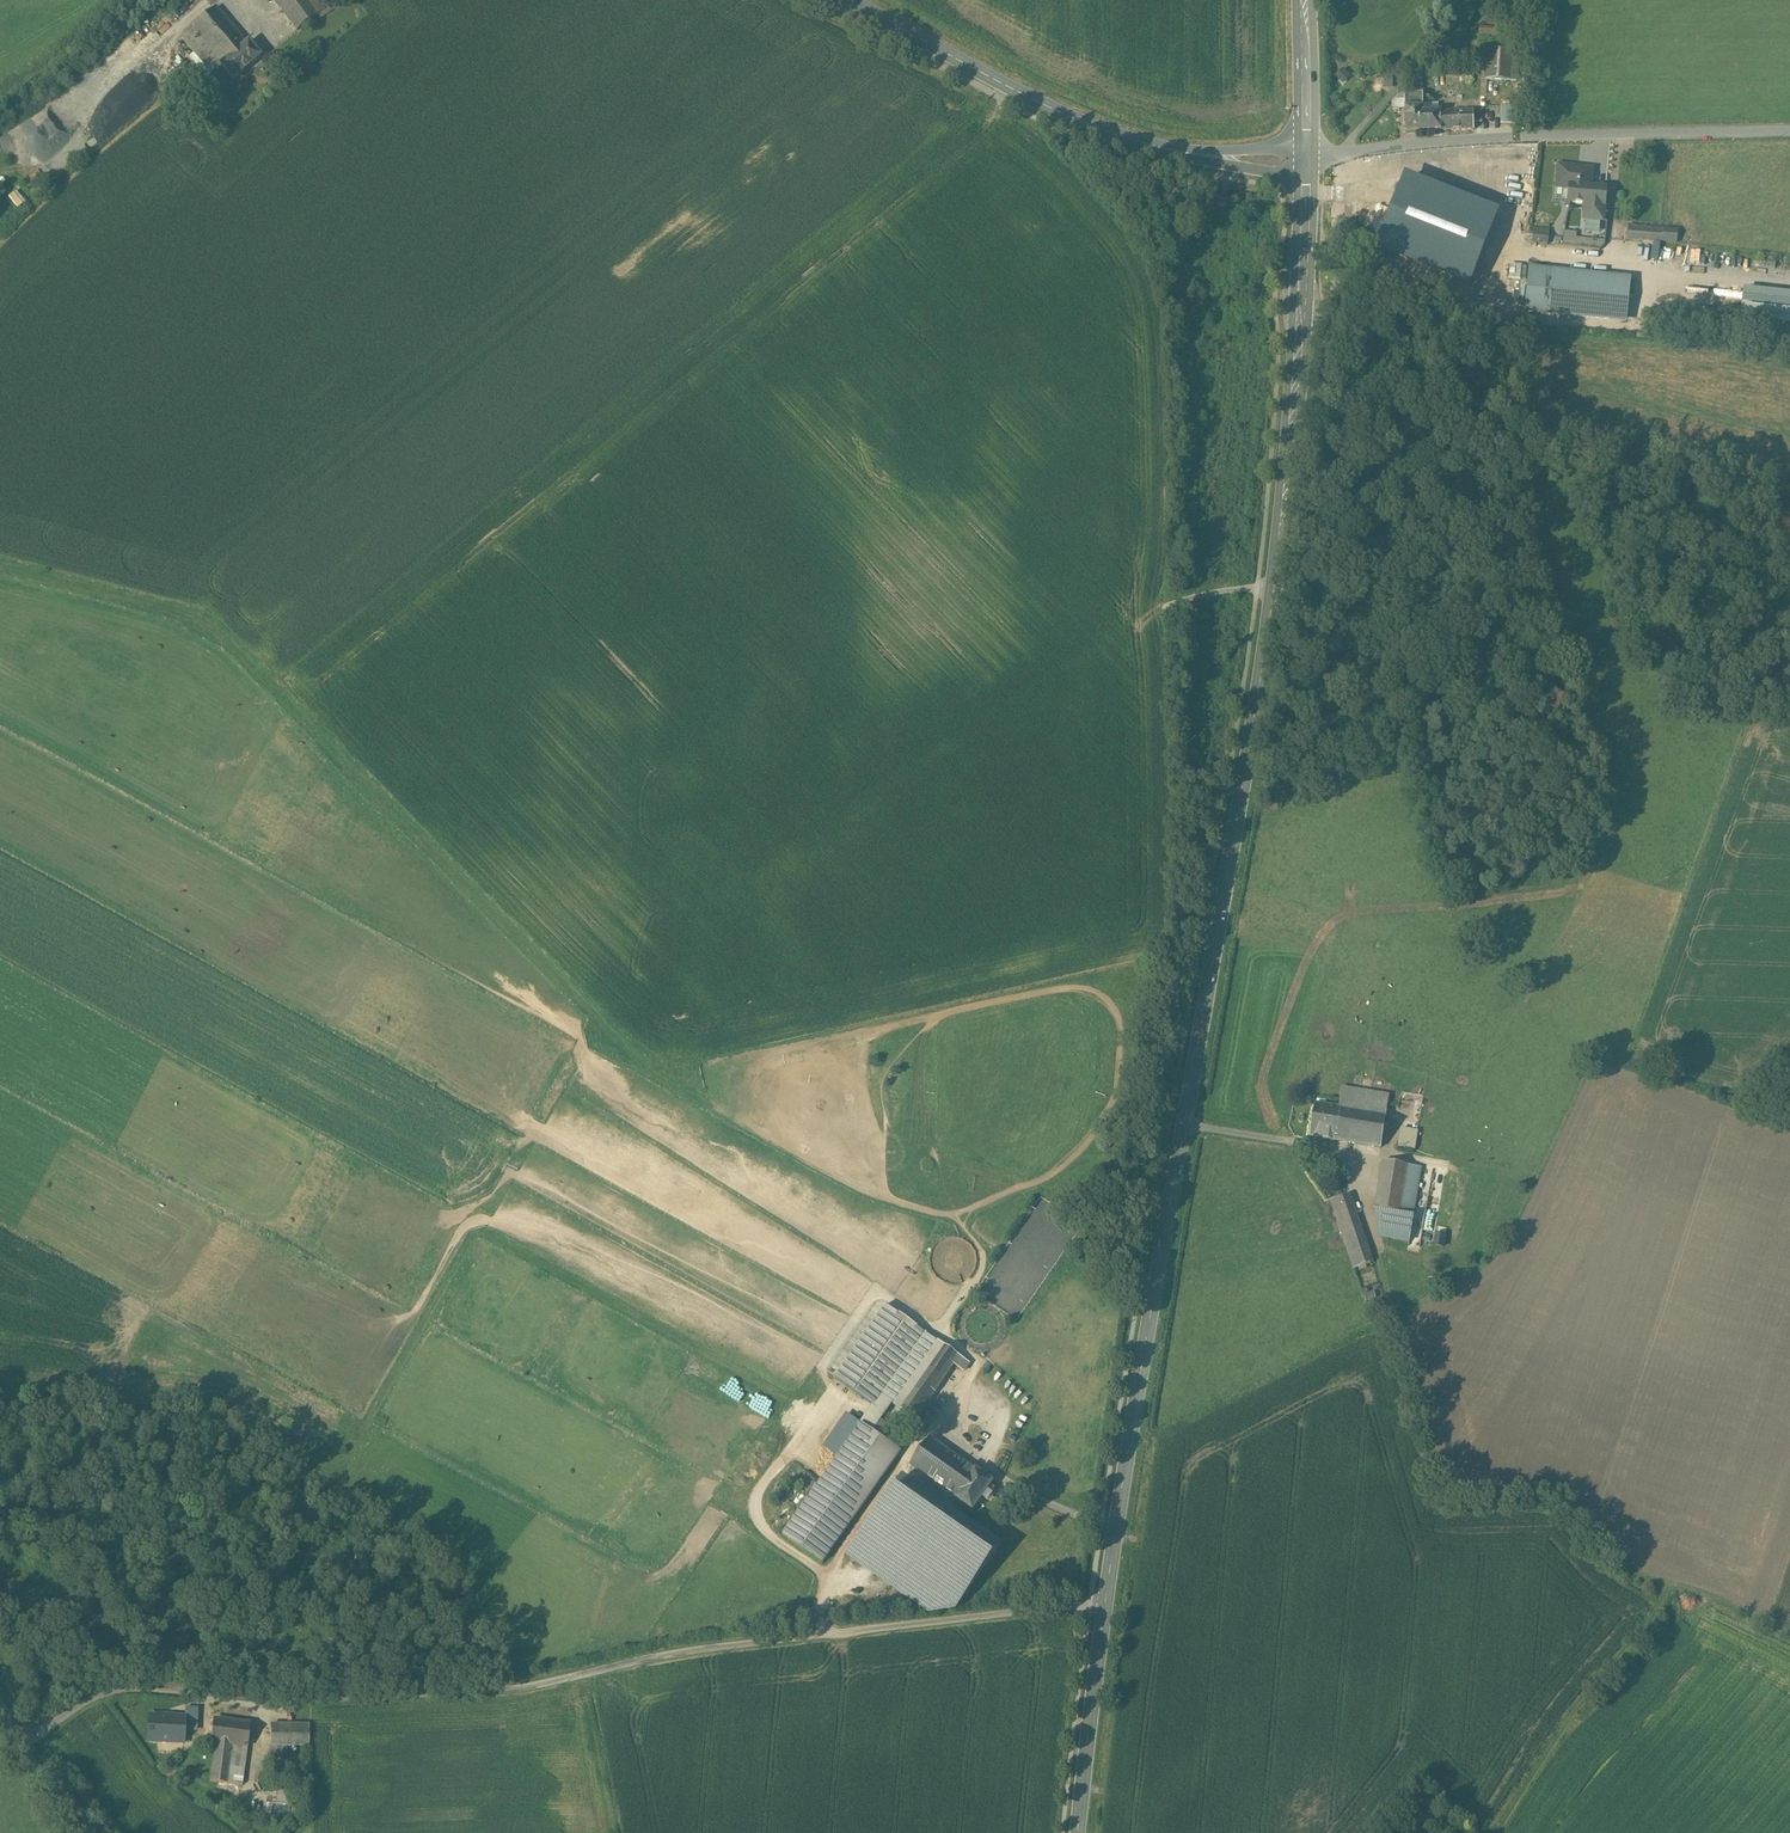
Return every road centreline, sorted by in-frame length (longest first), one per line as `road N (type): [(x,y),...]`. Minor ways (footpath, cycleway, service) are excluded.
road 1 (secondary): [(1106,1600),(1274,587),(1296,377),(1306,163)]
road 2 (track): [(956,1214),(875,1191),(649,1070),(234,649),(170,611),(0,565)]
road 3 (unclassified): [(1106,1600),(682,1652),(497,1692),(265,1698),(125,1686),(20,1742)]
road 4 (track): [(819,1413),(480,1233),(351,1453),(339,1459),(227,1407),(0,1382)]
road 5 (track): [(867,1036),(1070,987),(1100,995),(1117,1014),(1114,1093),(1089,1138),(1034,1183),(956,1214),(983,1258),(972,1282)]
road 6 (track): [(1789,1635),(1619,1564),(1562,1498),(1451,1497),(1396,1319)]
road 7 (tertiary): [(1306,163),(1201,156),(1104,131),(851,0)]
road 8 (unclassified): [(1306,163),(1399,145),(1519,136),(1789,130)]
road 9 (track): [(1789,502),(1553,448),(1539,437),(1482,313)]
road 10 (track): [(1495,1832),(1572,1717),(1647,1627),(1668,1586)]
road 11 (secondary): [(1078,1832),(1106,1600)]
road 12 (secondary): [(1306,163),(1304,0)]
road 13 (track): [(1274,587),(1201,596),(1155,612)]

